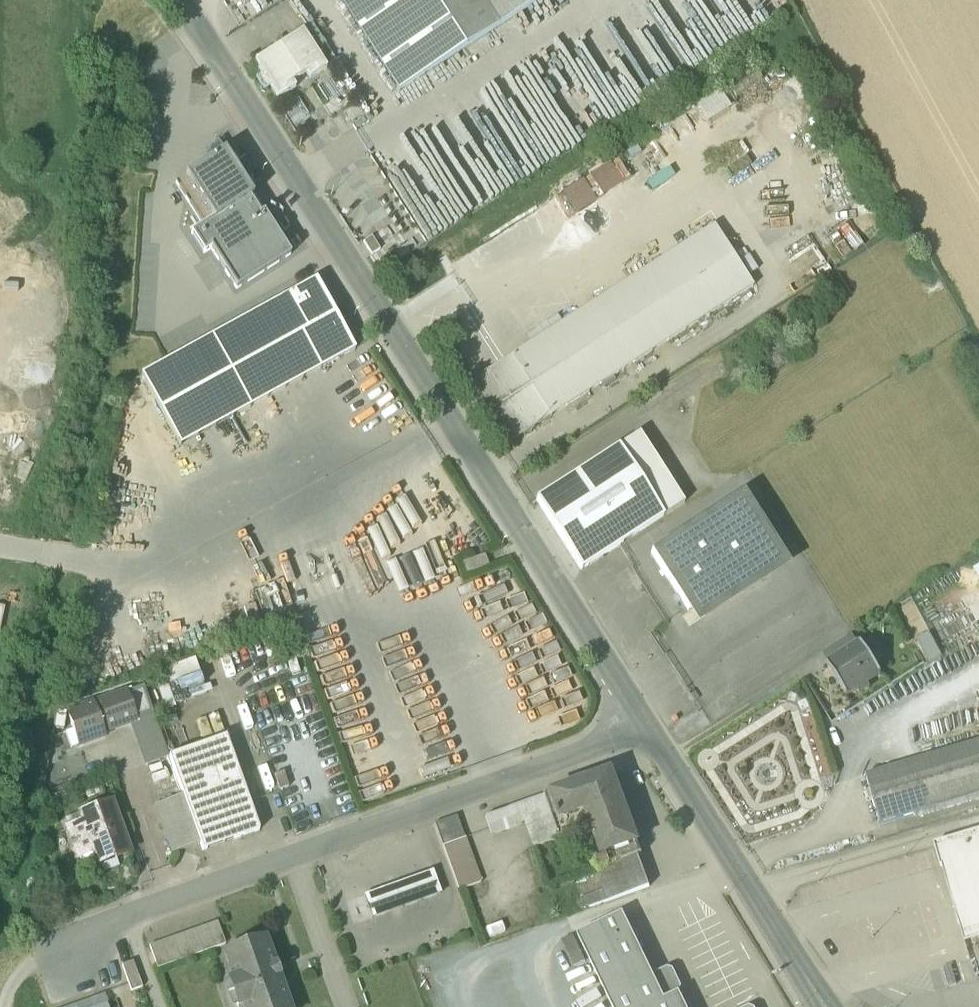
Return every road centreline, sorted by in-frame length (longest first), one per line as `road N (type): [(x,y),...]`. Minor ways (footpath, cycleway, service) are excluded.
road 1 (tertiary): [(646,728),(177,0)]
road 2 (residential): [(646,728),(129,916),(73,962)]
road 3 (tertiary): [(826,1006),(646,728)]

